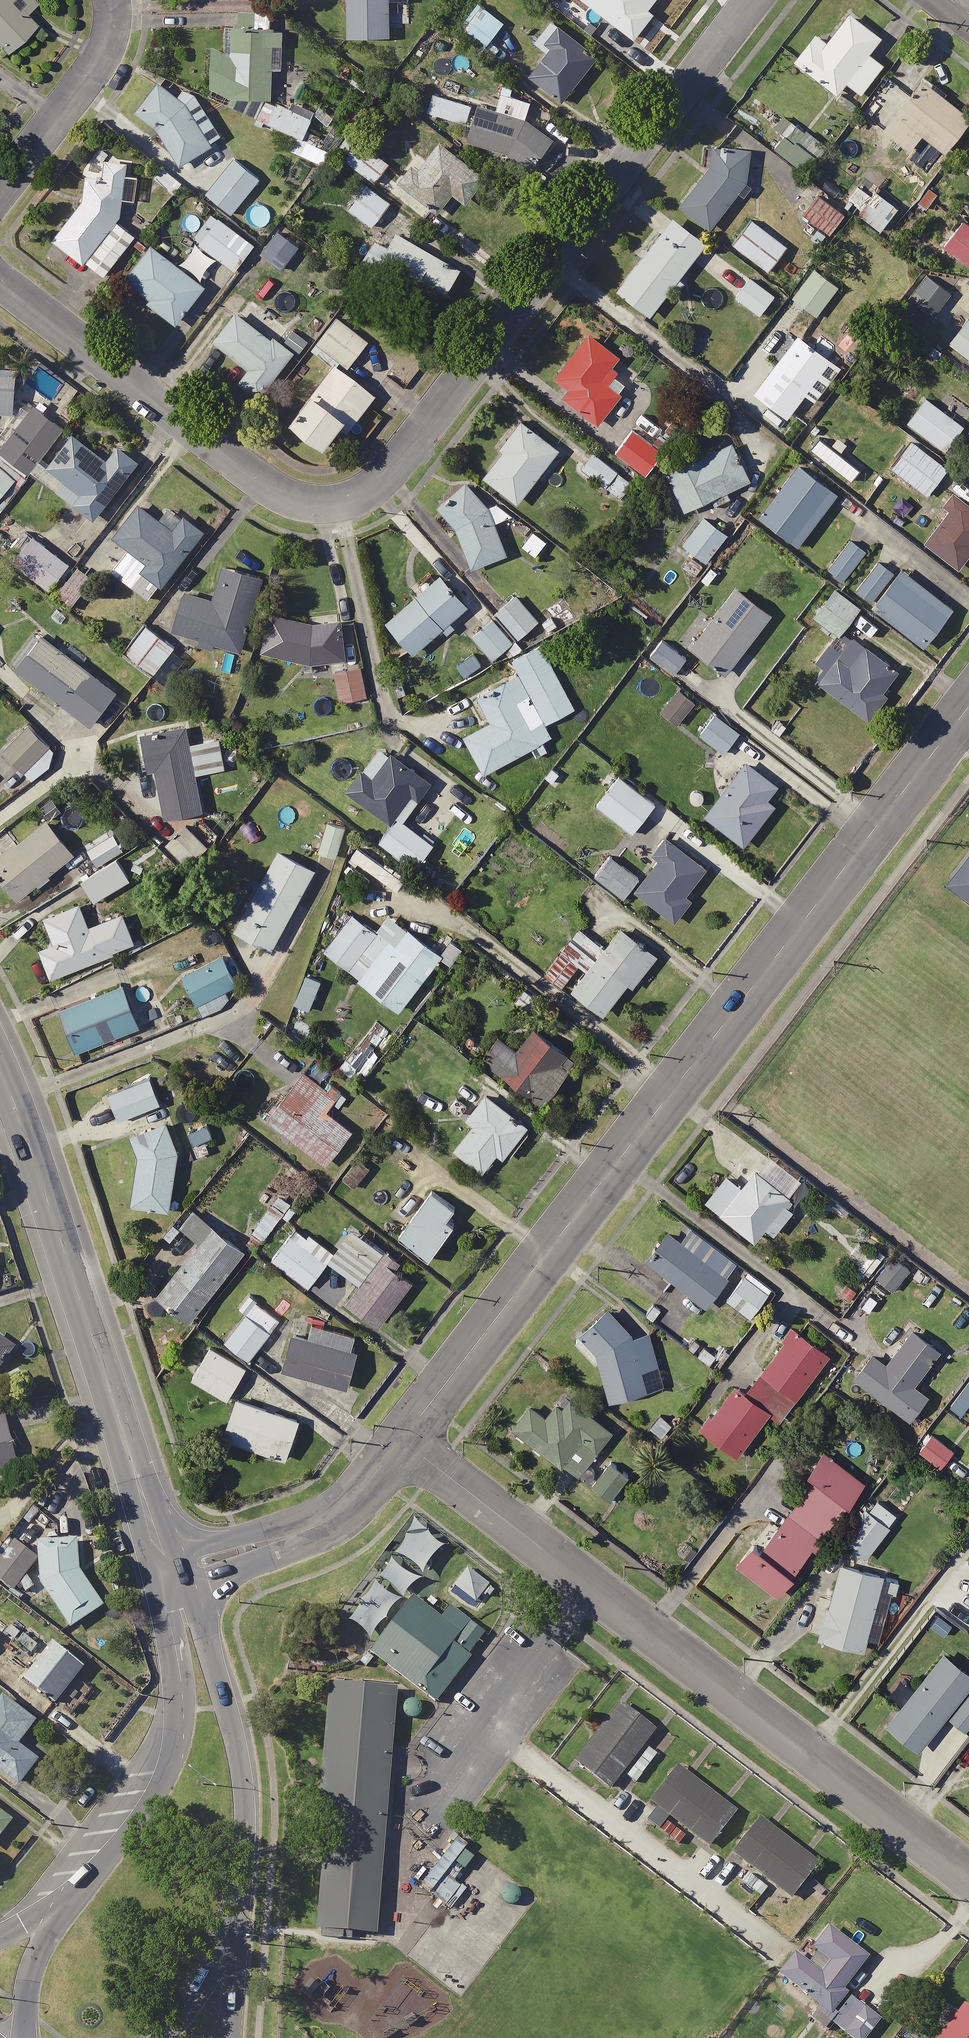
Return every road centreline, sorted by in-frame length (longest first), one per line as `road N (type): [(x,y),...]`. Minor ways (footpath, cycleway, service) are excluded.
road 1 (residential): [(753,0),(395,471),(369,493),(337,504),(275,489),(0,284)]
road 2 (tertiary): [(402,1438),(968,706)]
road 3 (residential): [(402,1438),(968,1876)]
road 4 (secondary): [(0,1070),(173,1576)]
road 5 (secondary): [(79,1891),(121,1849),(175,1752),(182,1702),(170,1630),(179,1598)]
road 6 (secondary): [(179,1598),(204,1624),(243,1772),(236,1907)]
road 7 (tertiary): [(173,1576),(317,1527),(352,1501),(402,1438)]
road 8 (residential): [(129,0),(129,39),(0,217)]
road 9 (secondary): [(26,2037),(29,1981),(79,1891)]
road 10 (secondary): [(236,1907),(196,1999),(164,2037)]
road 11 (secondary): [(236,1907),(231,2037)]

